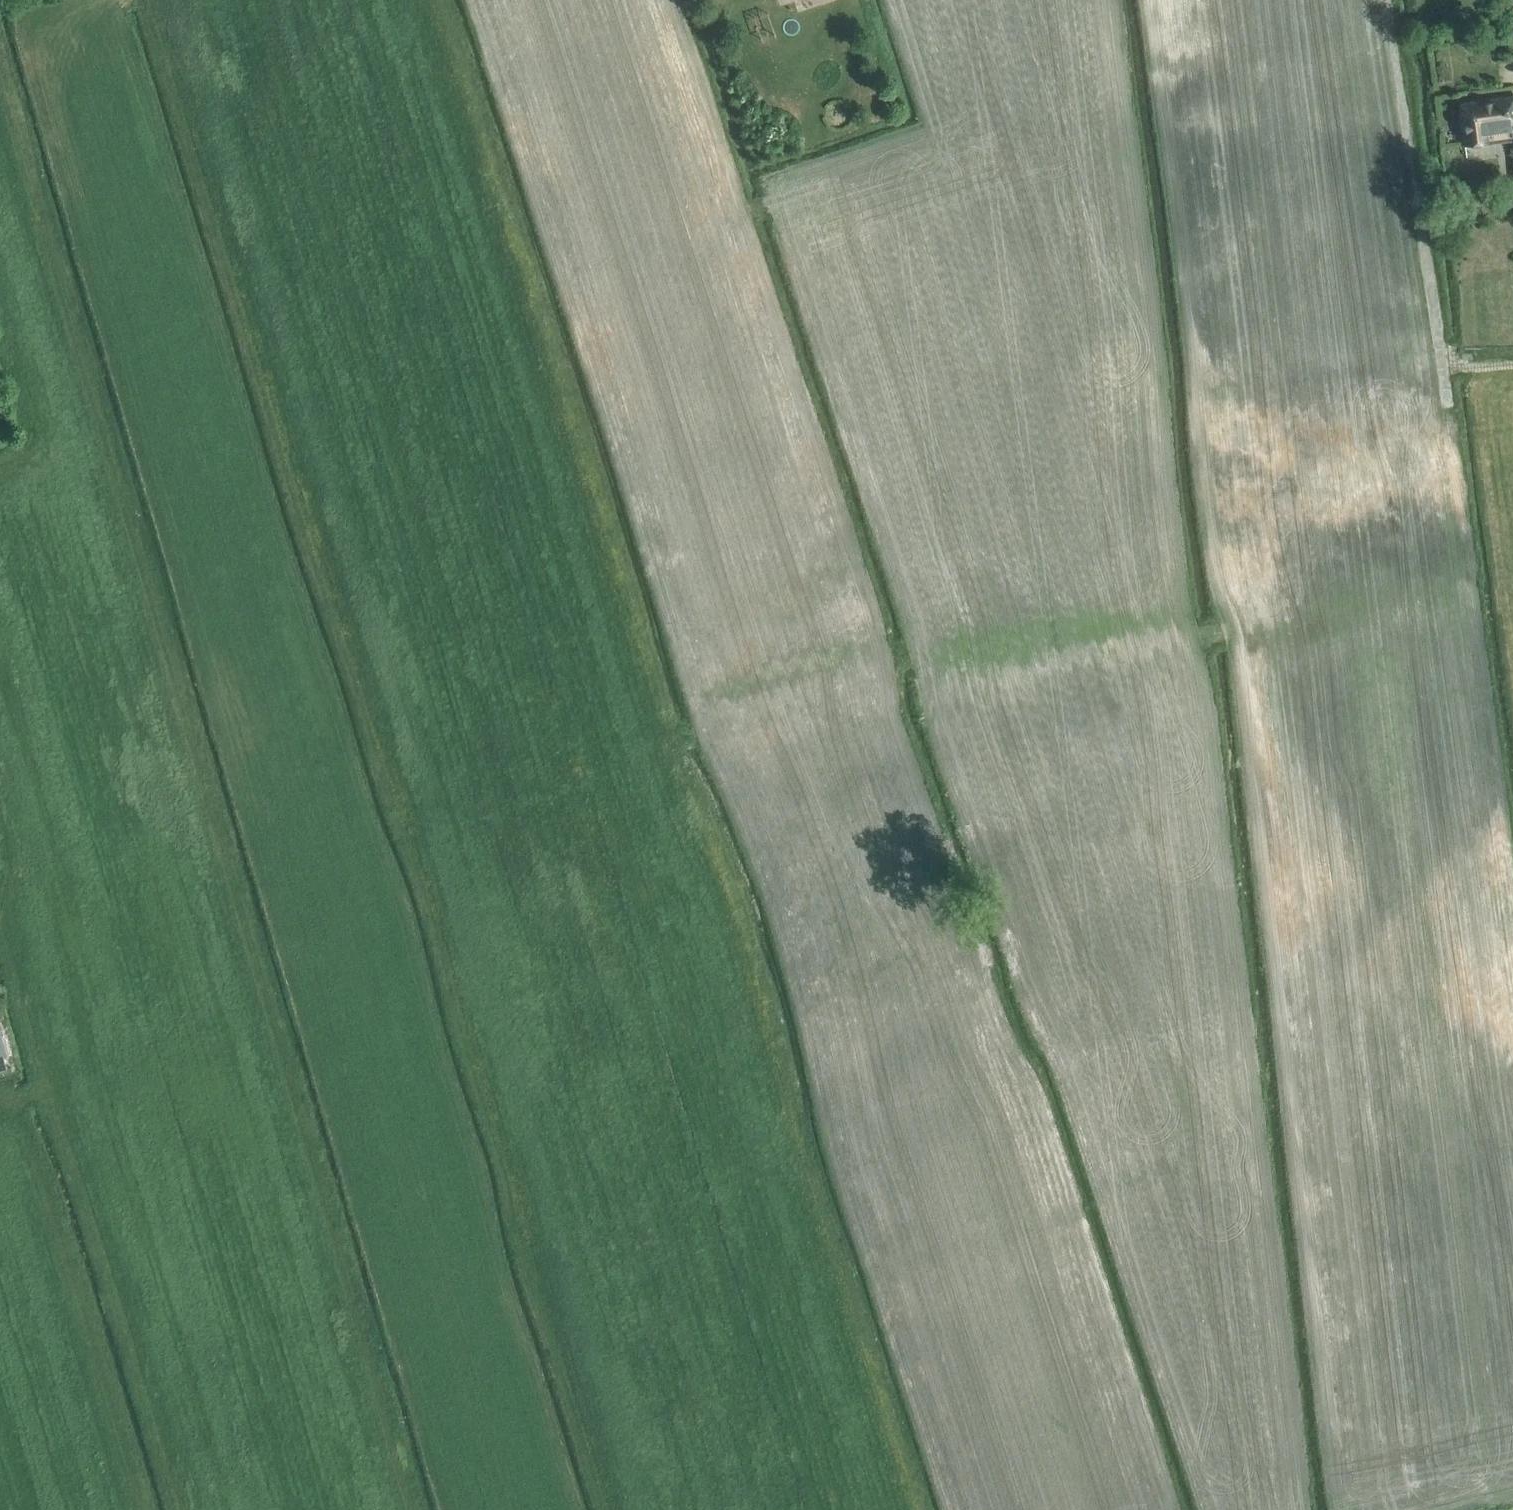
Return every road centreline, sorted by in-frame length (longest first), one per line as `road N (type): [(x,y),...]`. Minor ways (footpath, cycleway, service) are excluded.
road 1 (track): [(1393,0),(1446,373),(1512,367)]

